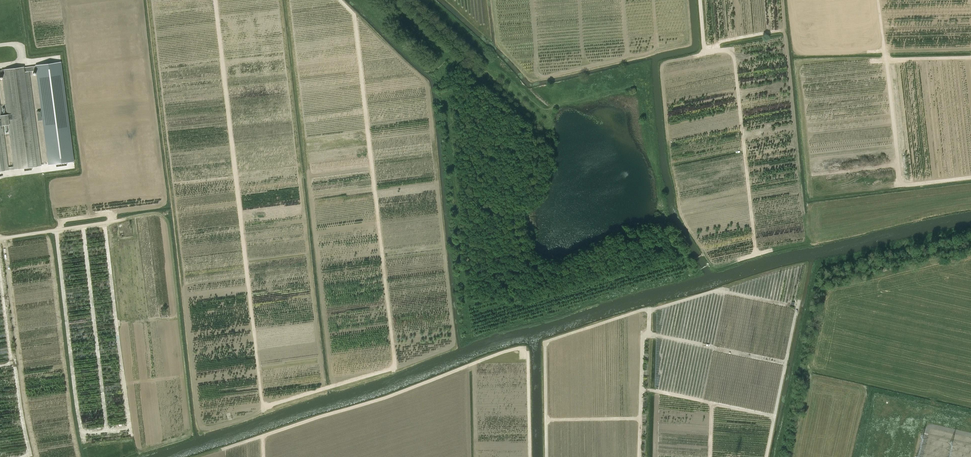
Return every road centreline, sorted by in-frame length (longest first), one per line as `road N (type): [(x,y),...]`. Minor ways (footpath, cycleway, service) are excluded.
road 1 (track): [(215,0),(269,406),(395,363),(354,14),(339,0)]
road 2 (track): [(970,58),(886,61),(877,0)]
road 3 (track): [(886,61),(900,184)]

